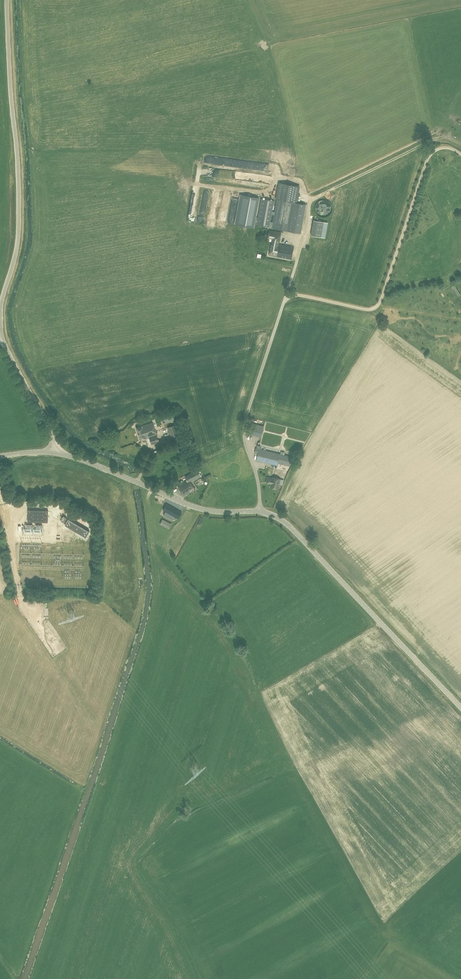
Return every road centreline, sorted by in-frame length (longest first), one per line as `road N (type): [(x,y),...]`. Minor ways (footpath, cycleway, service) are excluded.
road 1 (track): [(93,811),(158,603),(151,489)]
road 2 (unclassified): [(0,318),(19,232),(7,0)]
road 3 (unclassified): [(259,511),(244,428),(310,203)]
road 4 (track): [(284,302),(298,295),(375,308),(429,156),(443,148),(460,154)]
road 5 (tertiary): [(460,707),(288,525),(259,511)]
road 6 (tertiary): [(259,511),(201,509),(56,452)]
road 7 (track): [(93,811),(33,978)]
road 8 (unclassified): [(56,452),(1,336)]

